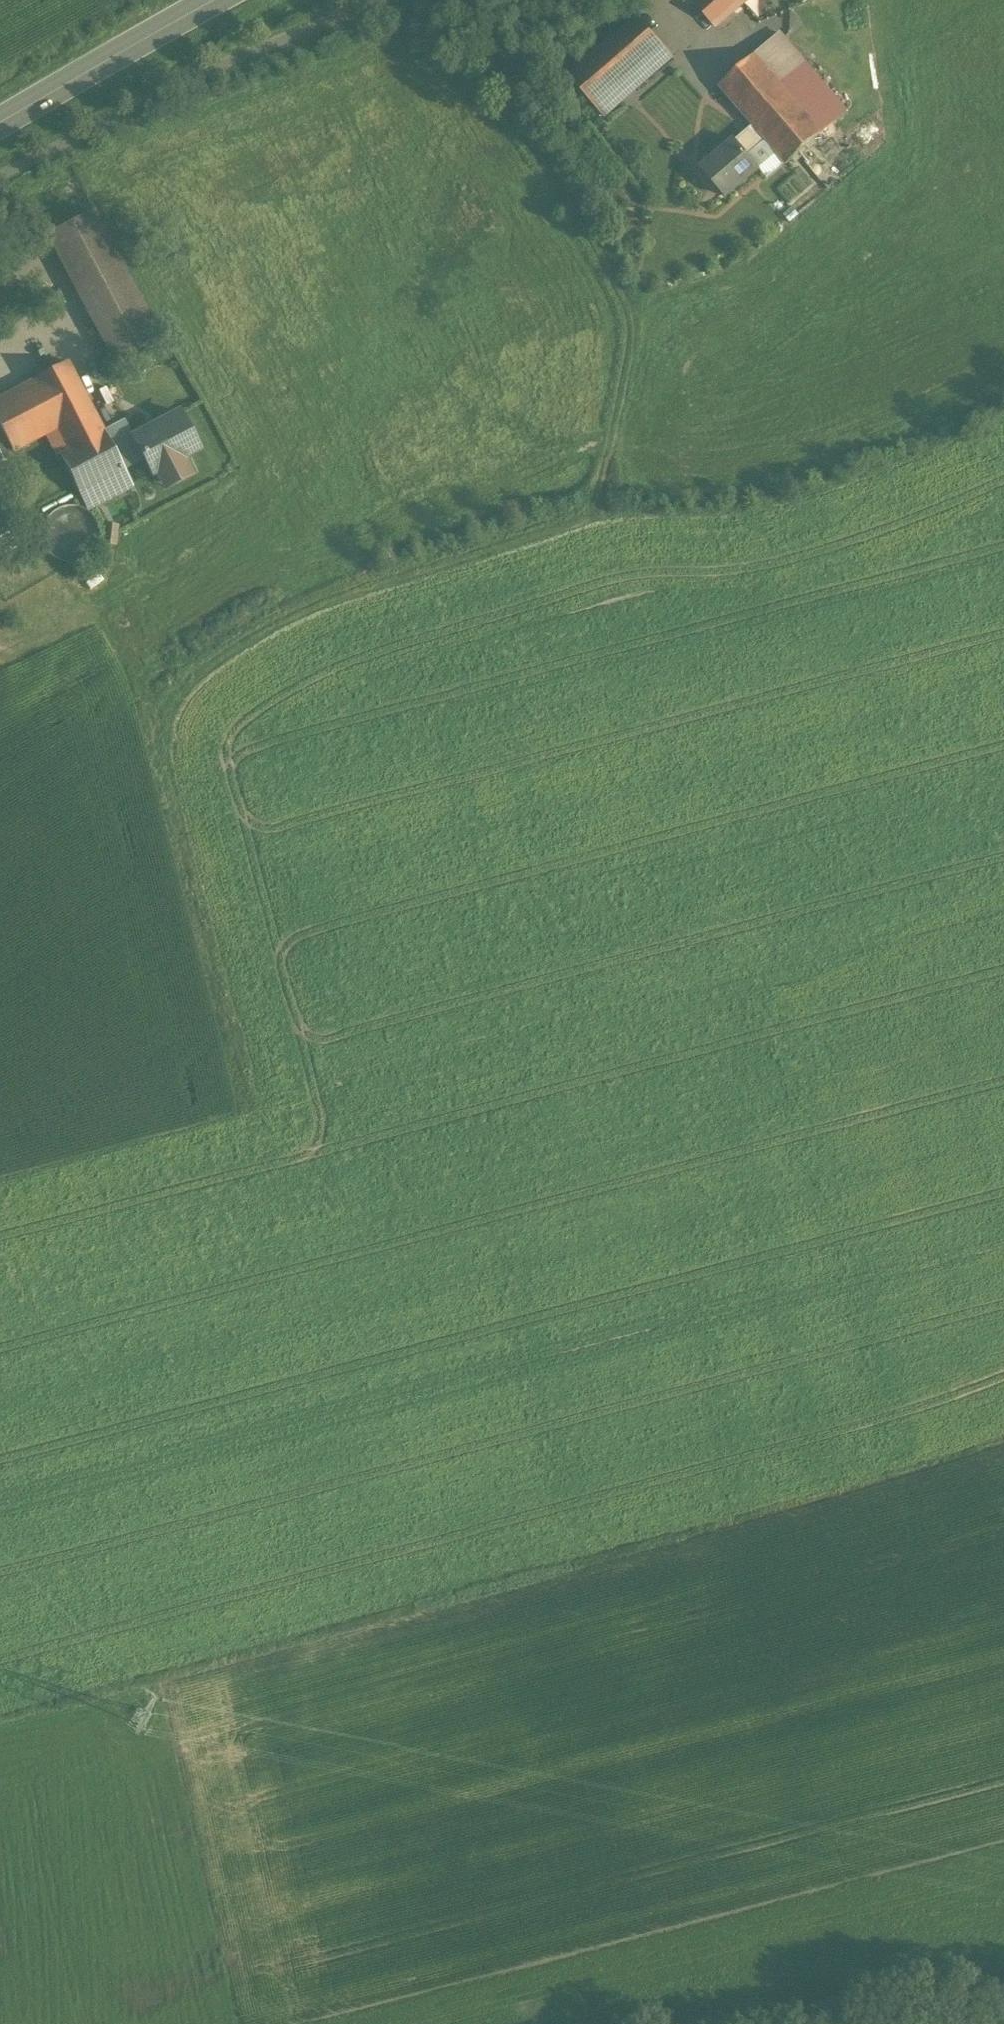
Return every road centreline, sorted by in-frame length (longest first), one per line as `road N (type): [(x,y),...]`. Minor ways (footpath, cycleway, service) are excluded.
road 1 (track): [(502,0),(522,122),(622,282),(630,318),(597,522),(372,590),(253,641),(171,691),(165,750),(256,1111)]
road 2 (primary): [(212,0),(0,122)]

